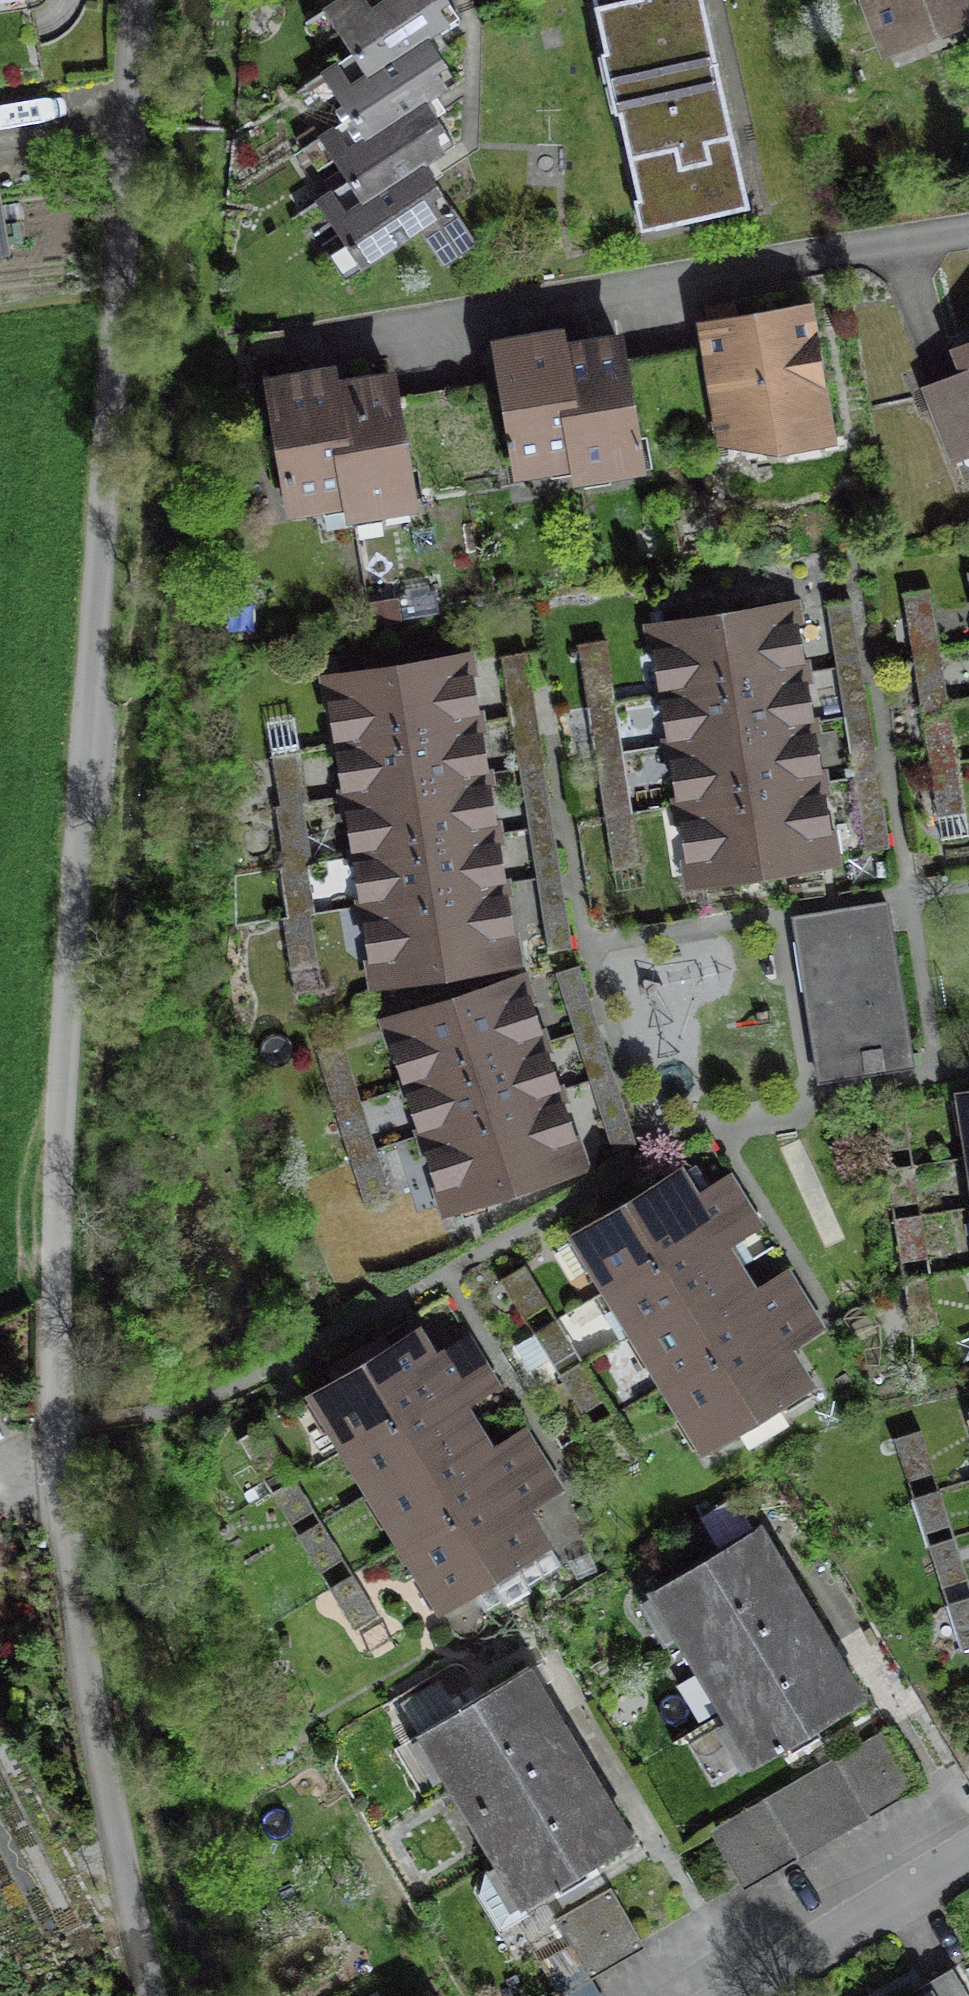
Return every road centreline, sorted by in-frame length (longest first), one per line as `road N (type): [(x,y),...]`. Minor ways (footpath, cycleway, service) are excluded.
road 1 (unclassified): [(137,0),(66,1025),(57,1429),(75,1581),(157,1995)]
road 2 (residential): [(968,233),(326,349)]
road 3 (residential): [(968,1856),(744,1995)]

